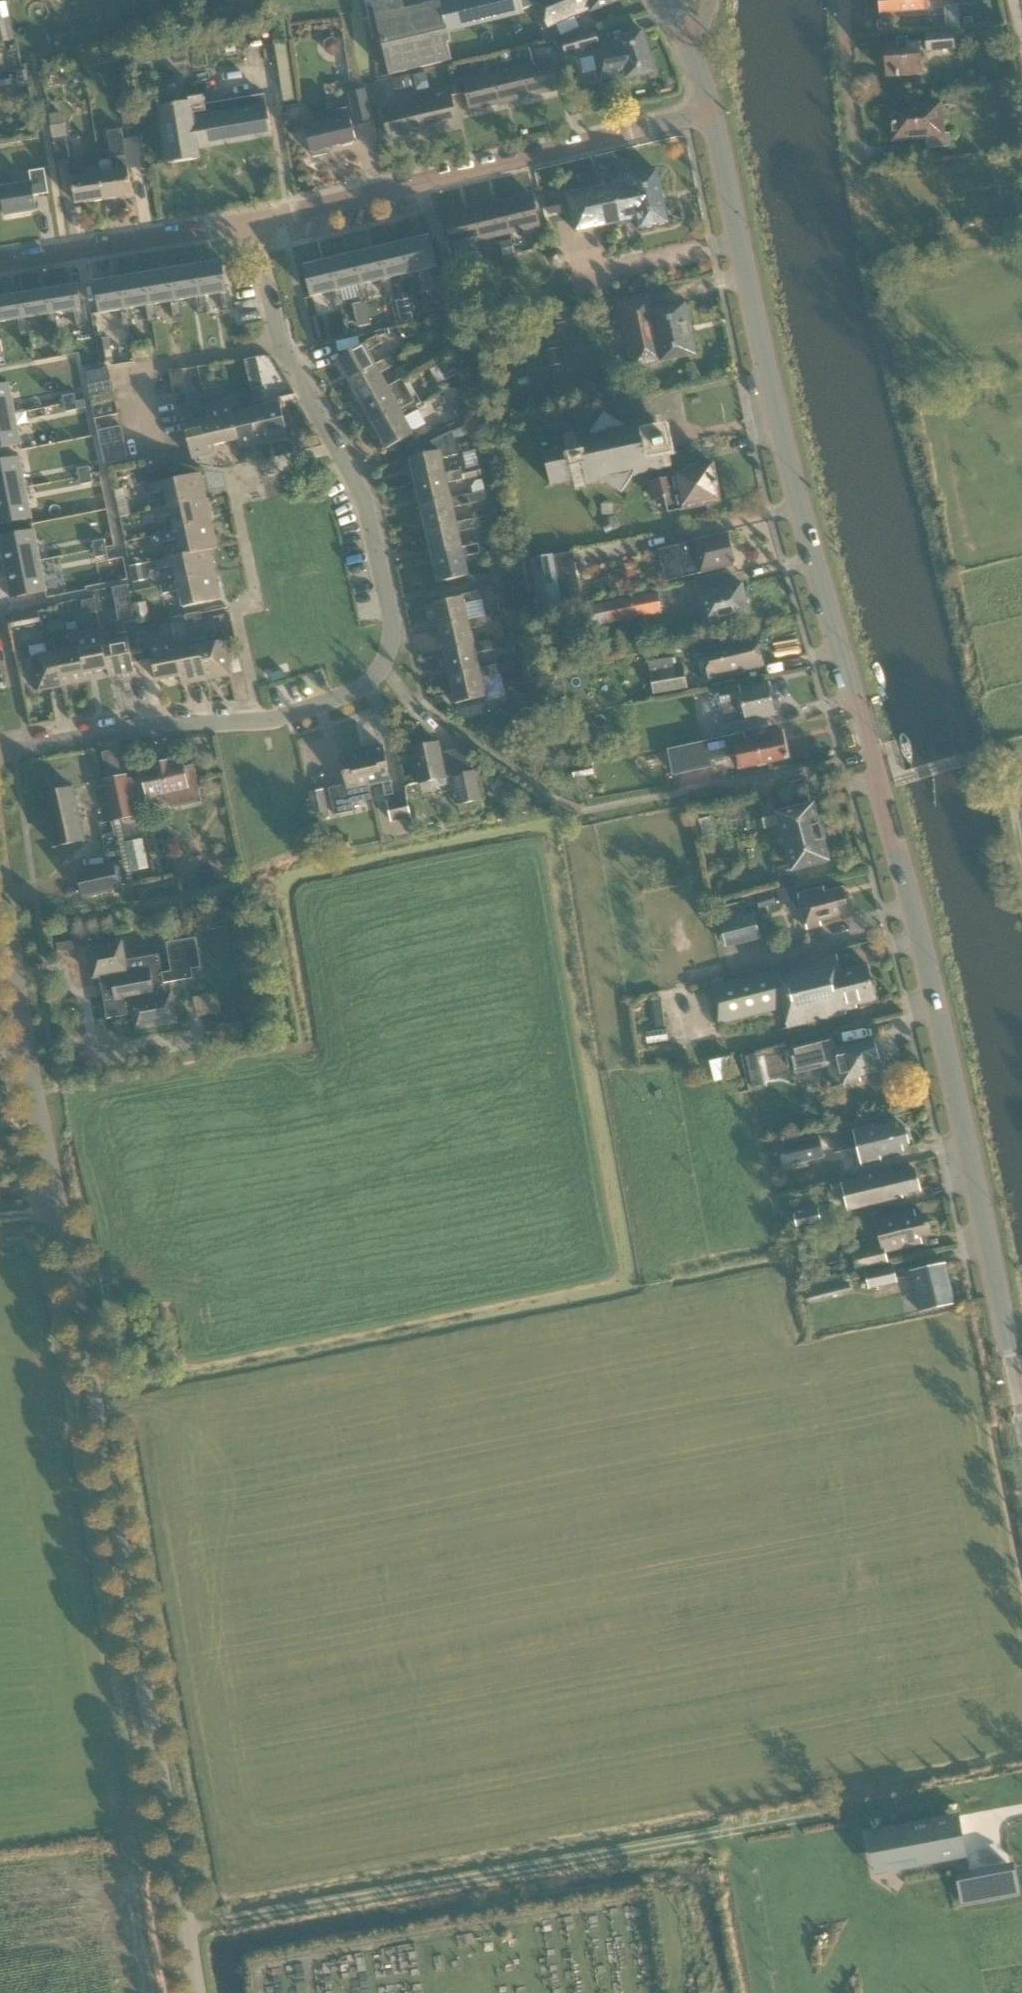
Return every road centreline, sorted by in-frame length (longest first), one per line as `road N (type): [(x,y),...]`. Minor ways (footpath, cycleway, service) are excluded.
road 1 (secondary): [(1021,1405),(936,1002),(799,500),(712,115)]
road 2 (unclassified): [(199,1992),(20,1005),(0,856)]
road 3 (residential): [(0,752),(147,727),(278,719),(363,688),(384,668),(392,622),(369,514),(280,344)]
road 4 (residential): [(712,115),(254,222)]
road 5 (residential): [(254,222),(0,263)]
road 6 (residential): [(158,455),(141,369),(280,344)]
road 7 (residential): [(847,0),(857,164)]
road 8 (residential): [(280,344),(254,222)]

